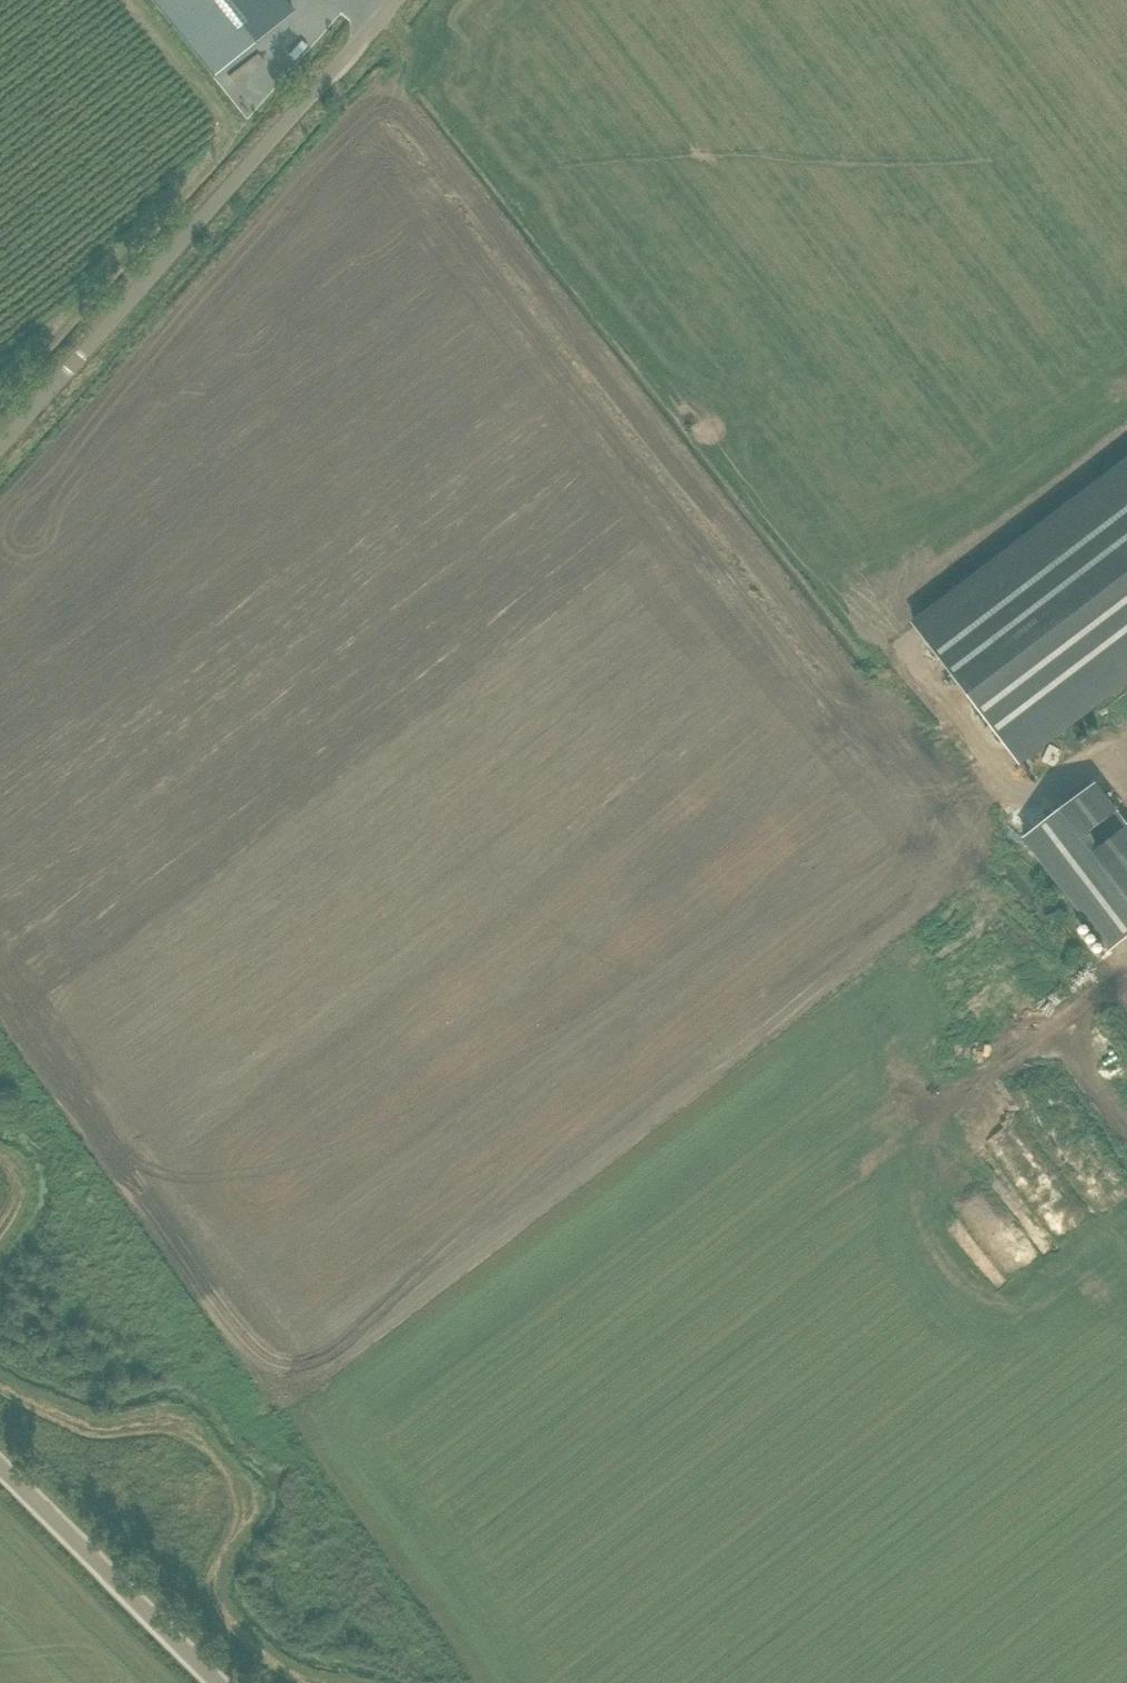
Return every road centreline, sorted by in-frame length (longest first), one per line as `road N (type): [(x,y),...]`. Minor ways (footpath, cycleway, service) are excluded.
road 1 (unclassified): [(0,452),(398,0)]
road 2 (unclassified): [(220,1682),(0,1468)]

